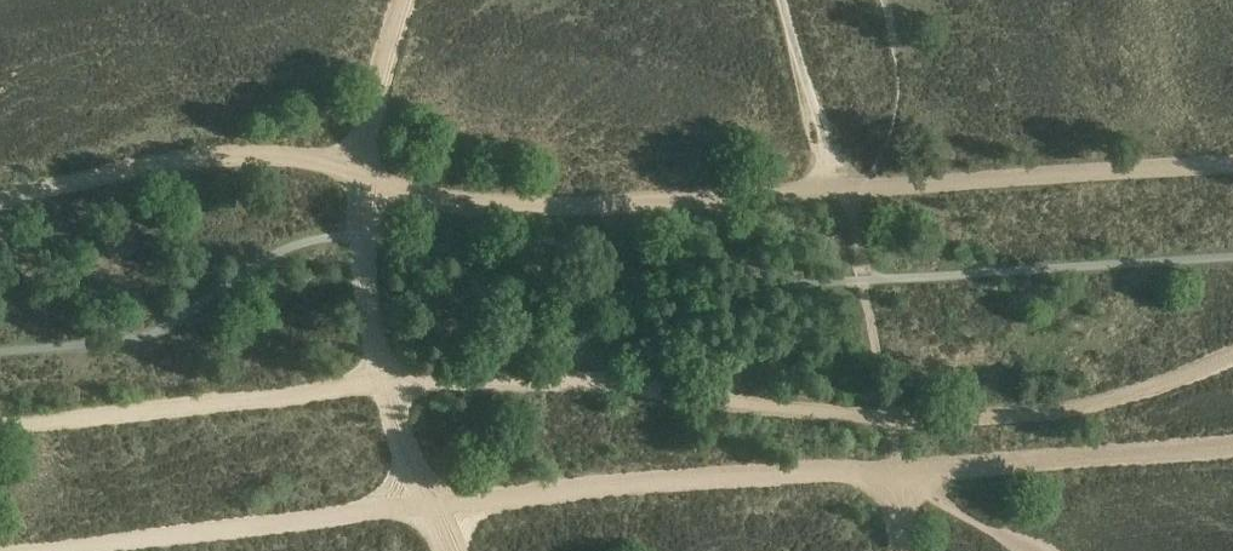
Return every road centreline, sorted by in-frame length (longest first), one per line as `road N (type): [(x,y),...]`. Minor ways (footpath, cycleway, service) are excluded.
road 1 (track): [(896,471),(805,467),(424,498),(11,550)]
road 2 (track): [(884,415),(580,379),(377,386),(0,423)]
road 3 (track): [(353,167),(386,187),(505,211),(832,188)]
road 4 (track): [(1232,167),(832,188)]
road 5 (track): [(353,167),(352,231),(377,386),(442,550)]
road 6 (track): [(0,198),(139,161),(222,151),(313,156),(353,167)]
road 7 (track): [(1232,348),(1045,408),(884,415)]
road 8 (track): [(1232,447),(896,471)]
road 9 (track): [(832,188),(779,0)]
road 10 (track): [(405,0),(353,167)]

